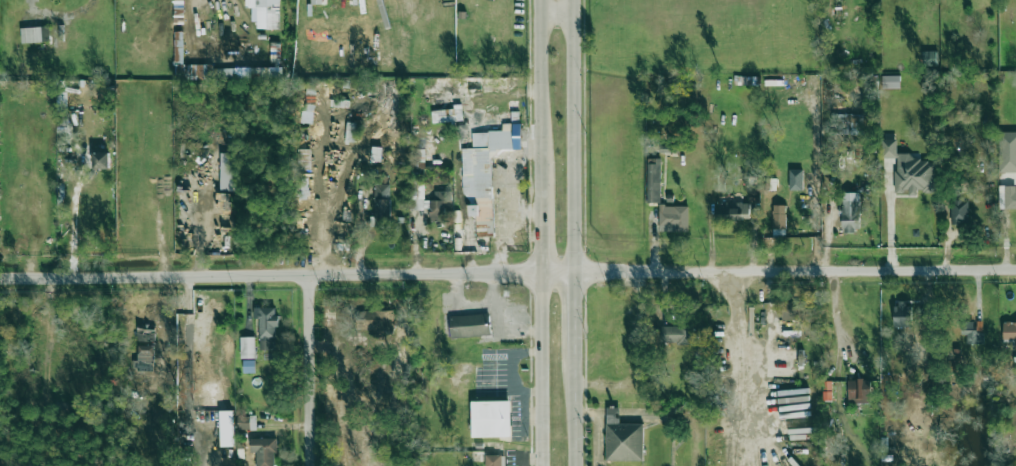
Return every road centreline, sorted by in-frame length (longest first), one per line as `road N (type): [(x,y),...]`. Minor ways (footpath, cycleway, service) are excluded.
road 1 (residential): [(0,276),(1015,268)]
road 2 (secondary): [(570,271),(573,0)]
road 3 (secondary): [(536,0),(538,206)]
road 4 (secondary): [(539,271),(540,465)]
road 5 (residential): [(311,465),(311,275)]

